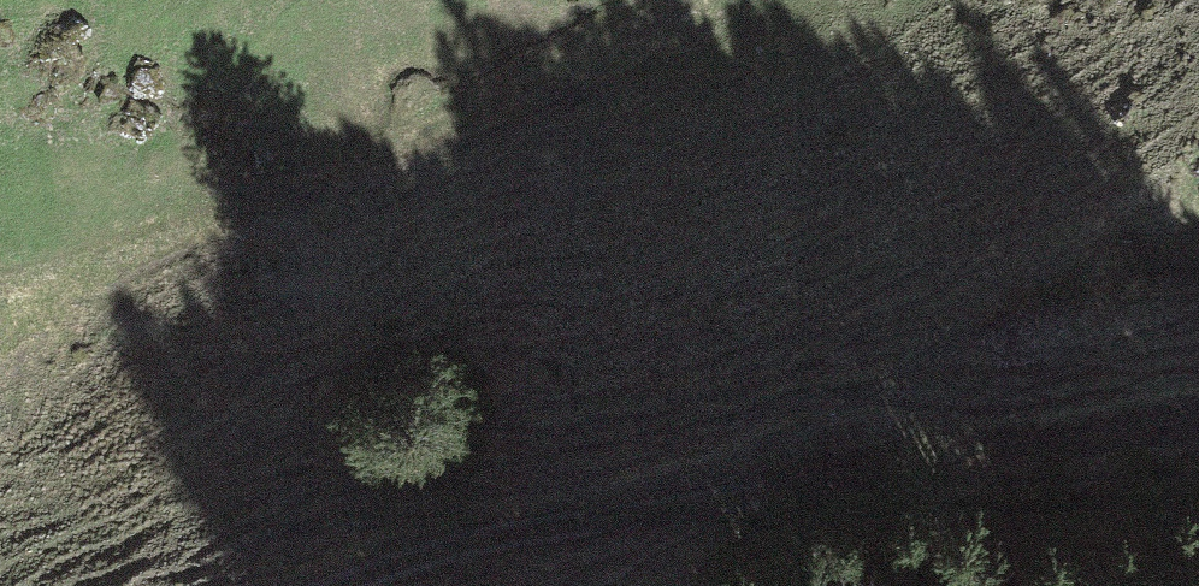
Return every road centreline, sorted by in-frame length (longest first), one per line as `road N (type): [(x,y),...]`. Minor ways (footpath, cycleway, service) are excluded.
road 1 (track): [(358,585),(386,574),(1067,472),(1198,444)]
road 2 (track): [(0,292),(104,277),(650,39),(688,0)]

